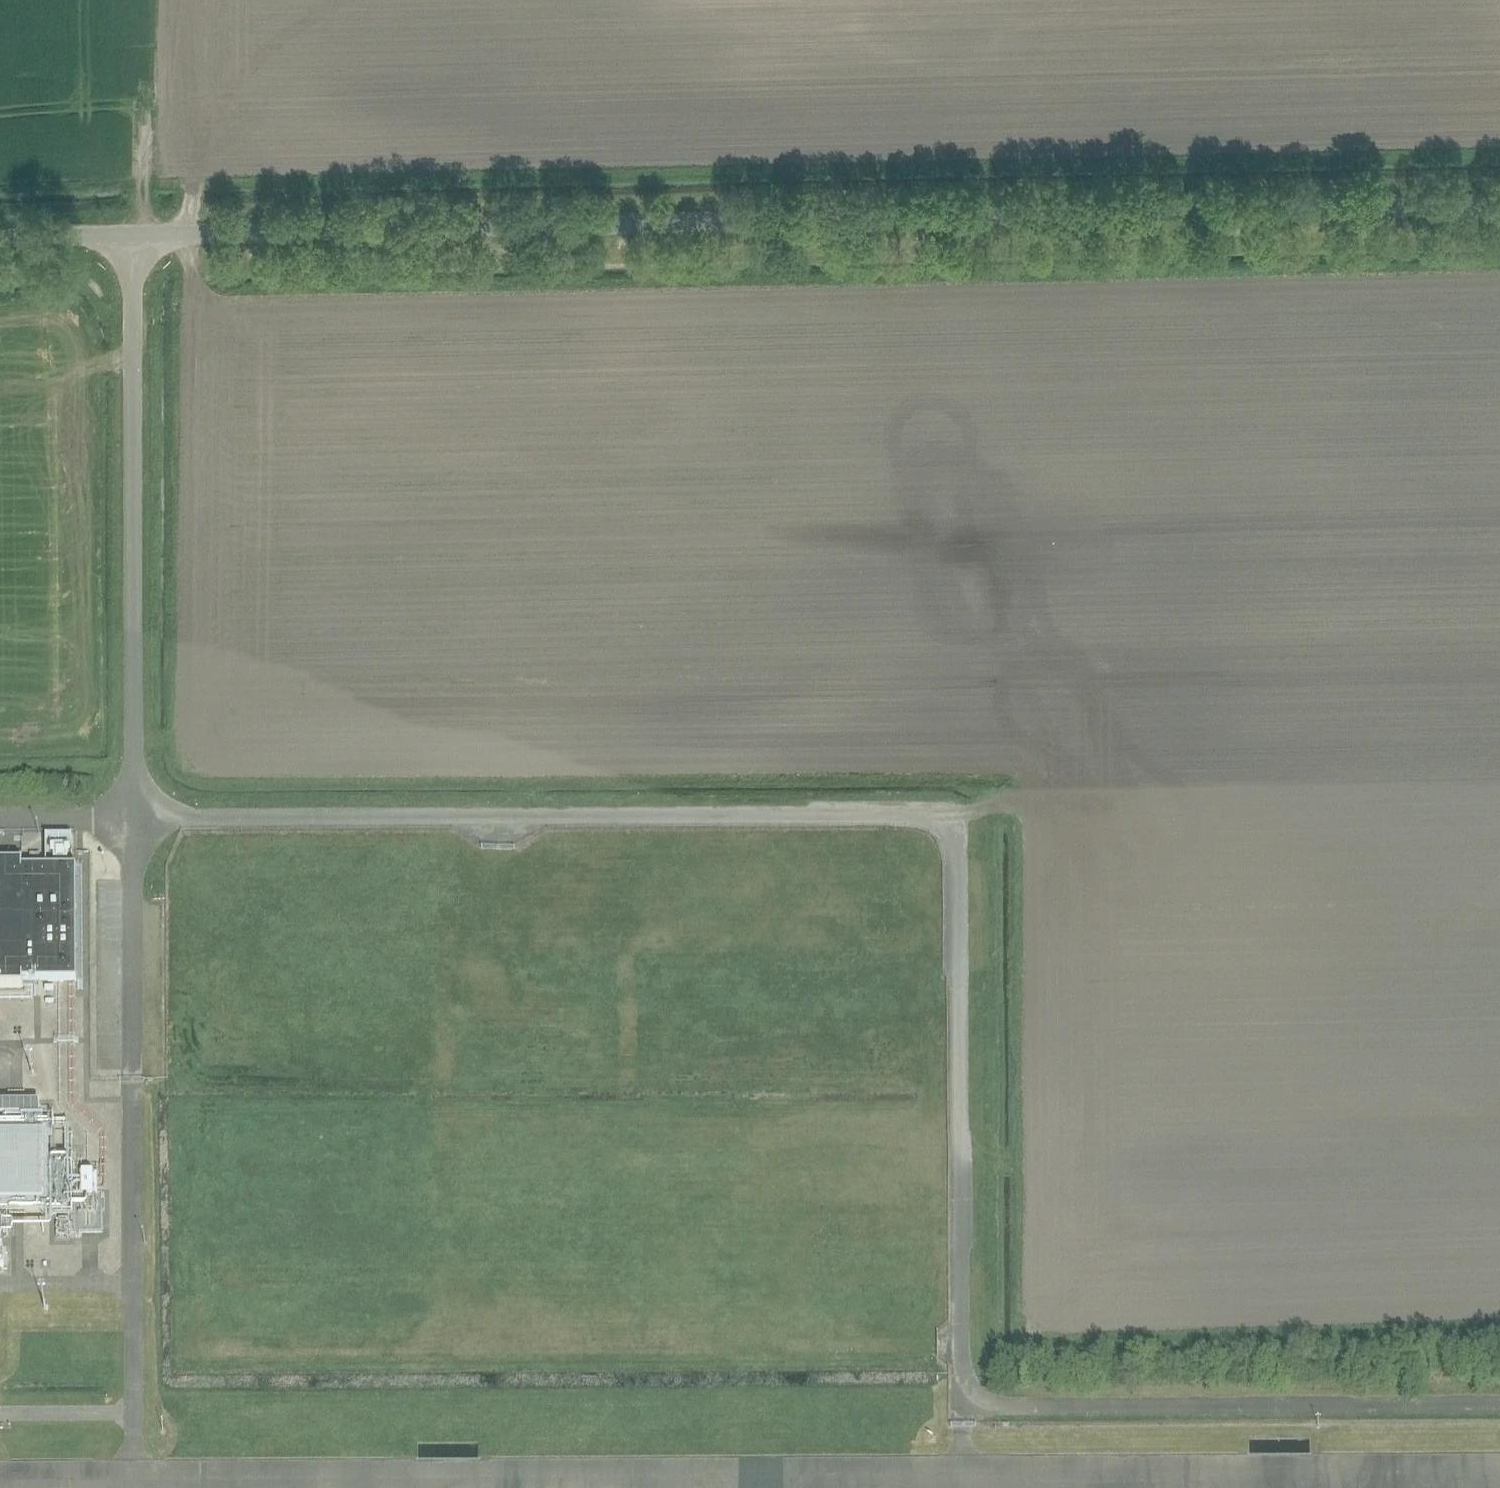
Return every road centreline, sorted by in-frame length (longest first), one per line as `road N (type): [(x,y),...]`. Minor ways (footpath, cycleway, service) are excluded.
road 1 (unclassified): [(1499,207),(130,237)]
road 2 (unclassified): [(0,240),(130,237)]

